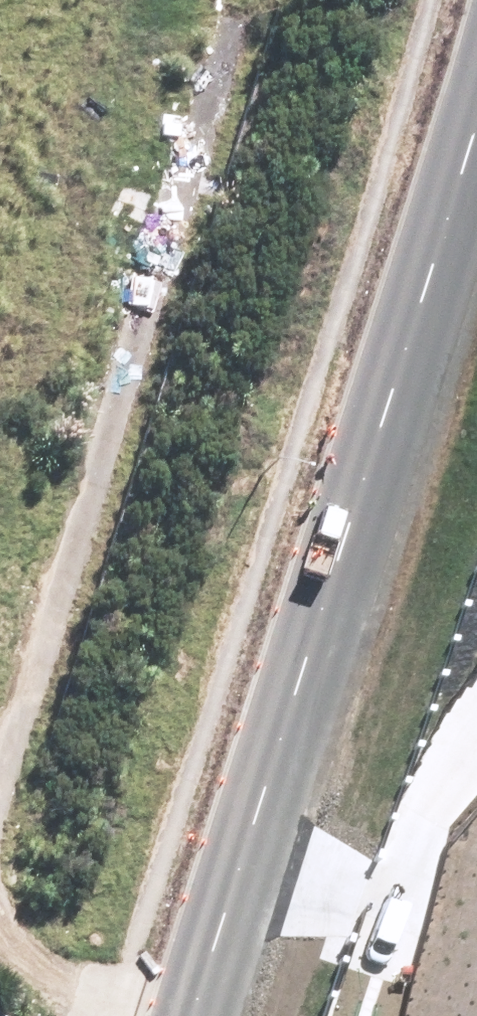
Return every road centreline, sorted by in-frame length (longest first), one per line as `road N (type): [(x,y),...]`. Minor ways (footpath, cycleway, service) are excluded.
road 1 (residential): [(476,91),(184,1015)]
road 2 (residential): [(0,776),(228,20)]
road 3 (residential): [(150,1015),(0,962)]

